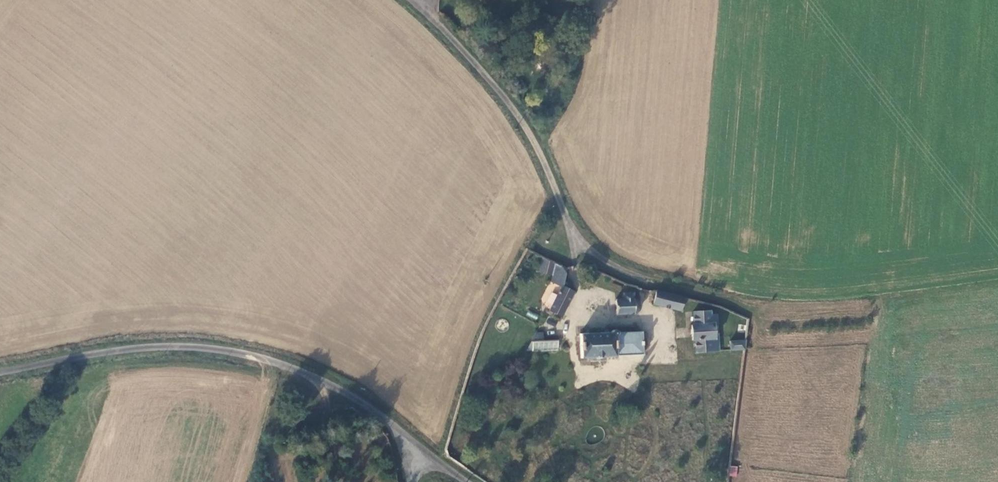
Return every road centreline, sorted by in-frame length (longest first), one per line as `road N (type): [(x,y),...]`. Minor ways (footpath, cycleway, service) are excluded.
road 1 (unclassified): [(0,373),(165,347),(222,350),(330,385),(418,450)]
road 2 (unclassified): [(571,229),(523,119),(410,0)]
road 3 (unclassified): [(752,318),(604,261),(571,229)]

